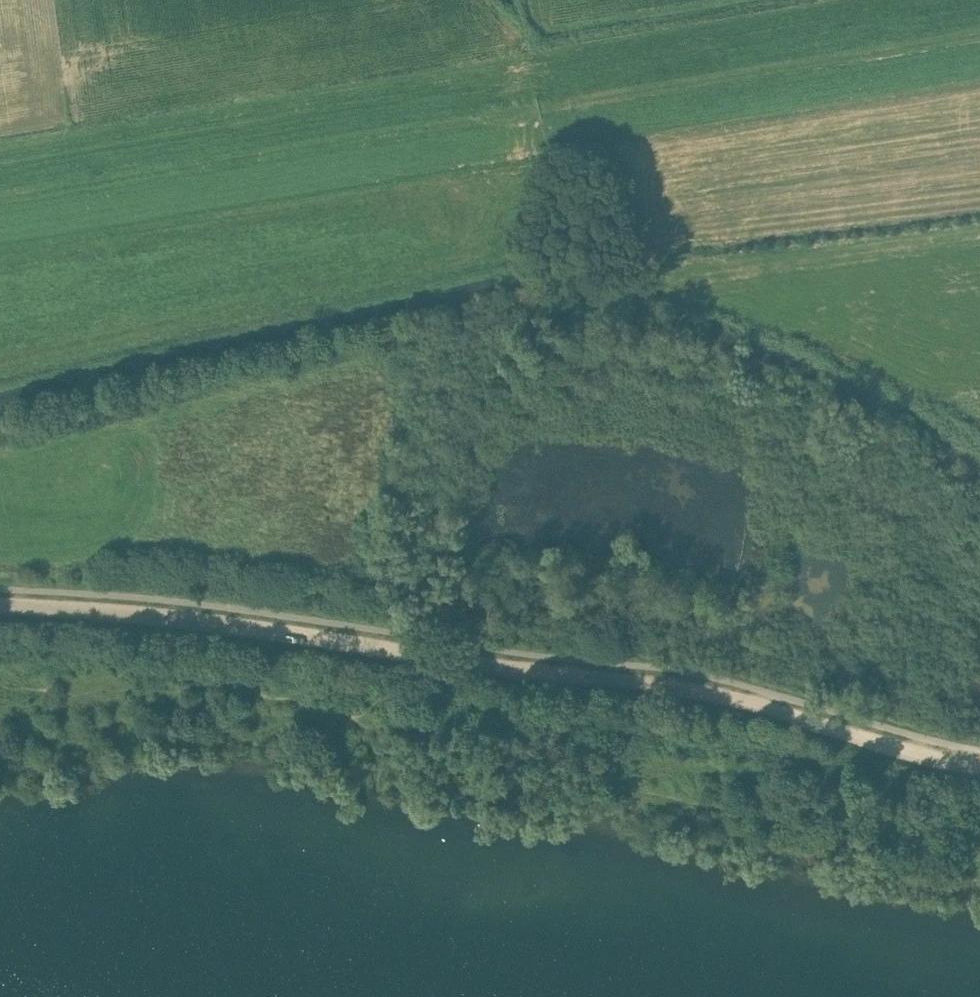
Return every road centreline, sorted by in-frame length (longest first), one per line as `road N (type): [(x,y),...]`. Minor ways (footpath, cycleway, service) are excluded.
road 1 (unclassified): [(0,600),(242,623),(672,685),(979,760)]

